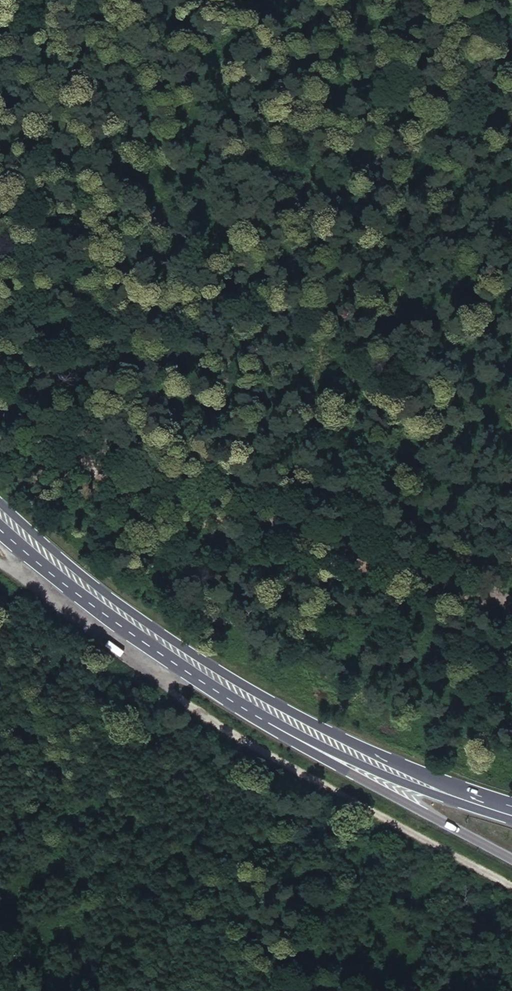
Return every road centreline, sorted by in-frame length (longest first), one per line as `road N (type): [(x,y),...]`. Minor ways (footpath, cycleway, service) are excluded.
road 1 (secondary): [(511,803),(348,740),(224,674),(98,588),(0,504)]
road 2 (track): [(171,695),(511,888)]
road 3 (motorway): [(244,705),(259,722),(511,862)]
road 4 (secondary): [(244,705),(372,772),(511,819)]
road 5 (secondary): [(77,595),(244,705)]
road 6 (unclassified): [(62,611),(171,695)]

